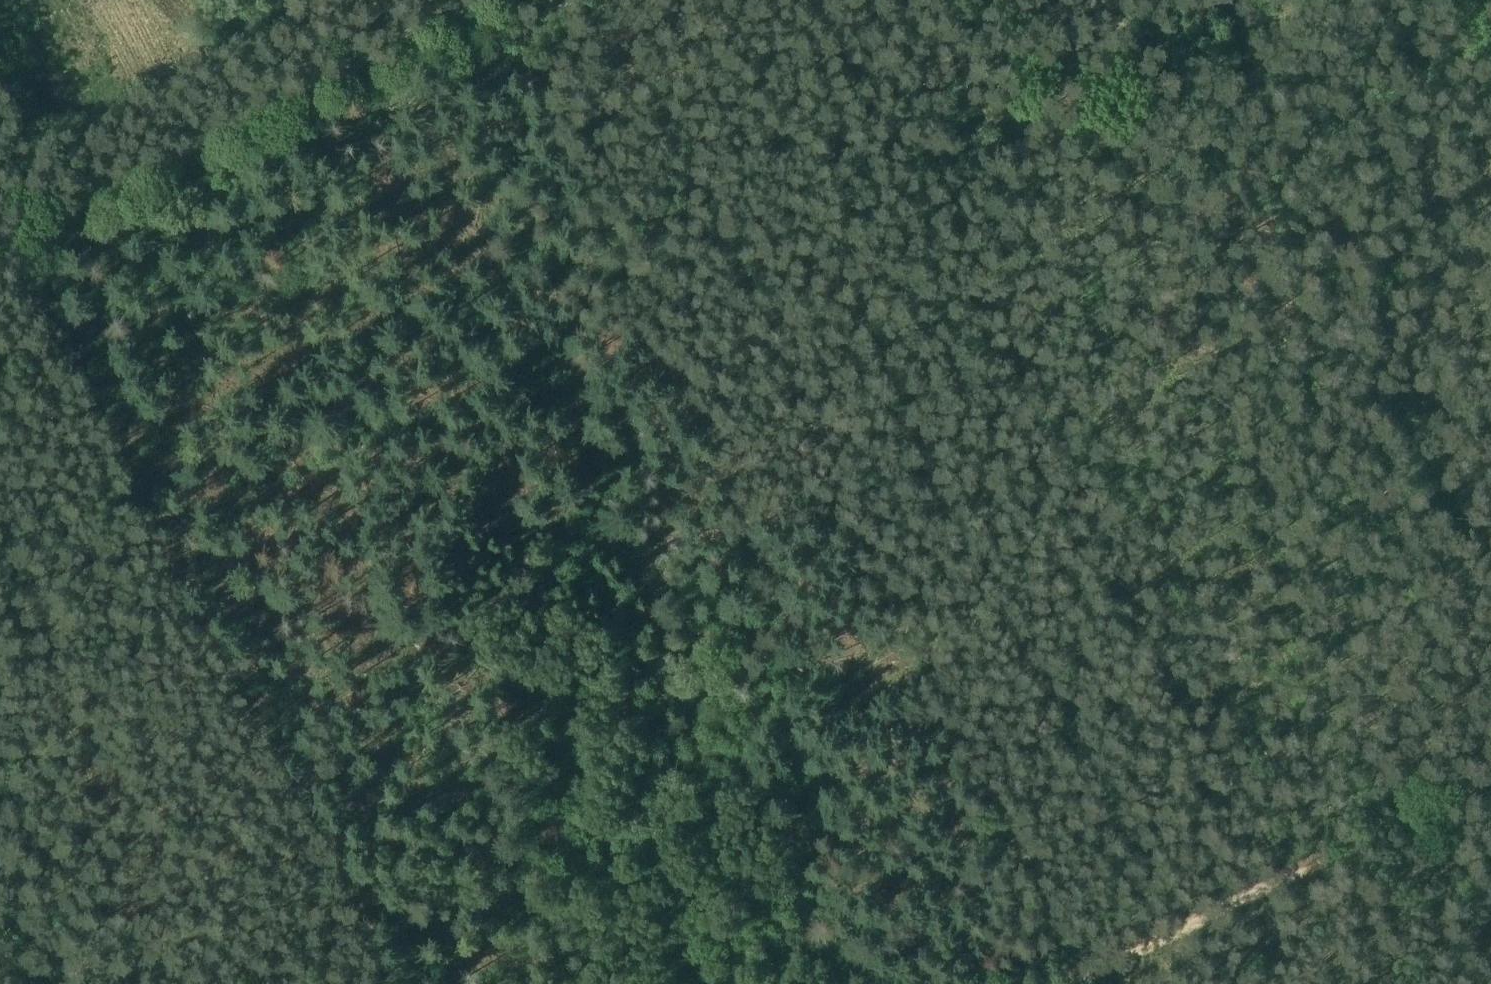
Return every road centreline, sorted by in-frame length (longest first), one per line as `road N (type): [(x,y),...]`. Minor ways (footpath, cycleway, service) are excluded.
road 1 (track): [(0,239),(469,0)]
road 2 (track): [(1056,983),(1490,768)]
road 3 (track): [(1431,798),(1490,919)]

